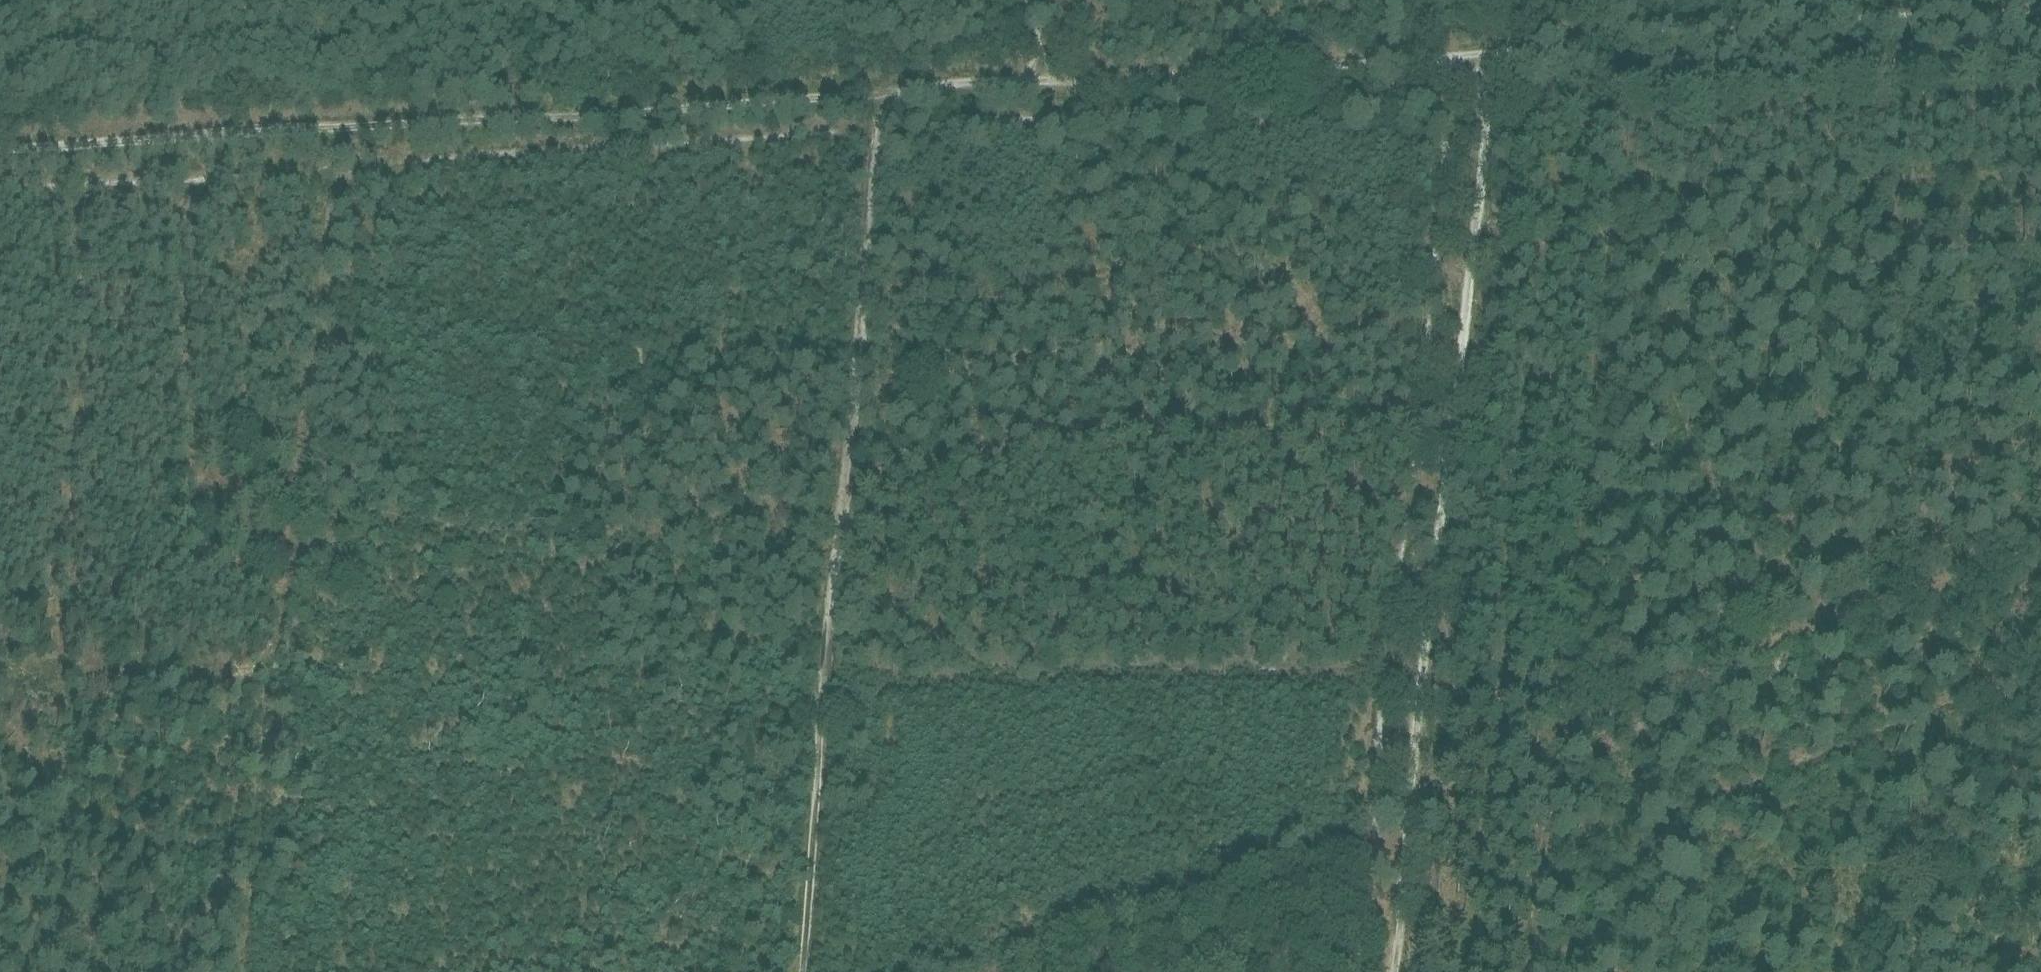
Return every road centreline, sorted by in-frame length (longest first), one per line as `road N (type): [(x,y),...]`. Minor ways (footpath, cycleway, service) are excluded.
road 1 (track): [(2040,18),(1044,76)]
road 2 (track): [(1386,971),(1491,49)]
road 3 (track): [(886,86),(797,971)]
road 4 (track): [(0,145),(886,86)]
road 5 (track): [(1420,669),(985,663),(934,641),(875,588),(844,546)]
road 6 (track): [(1044,76),(886,86)]

